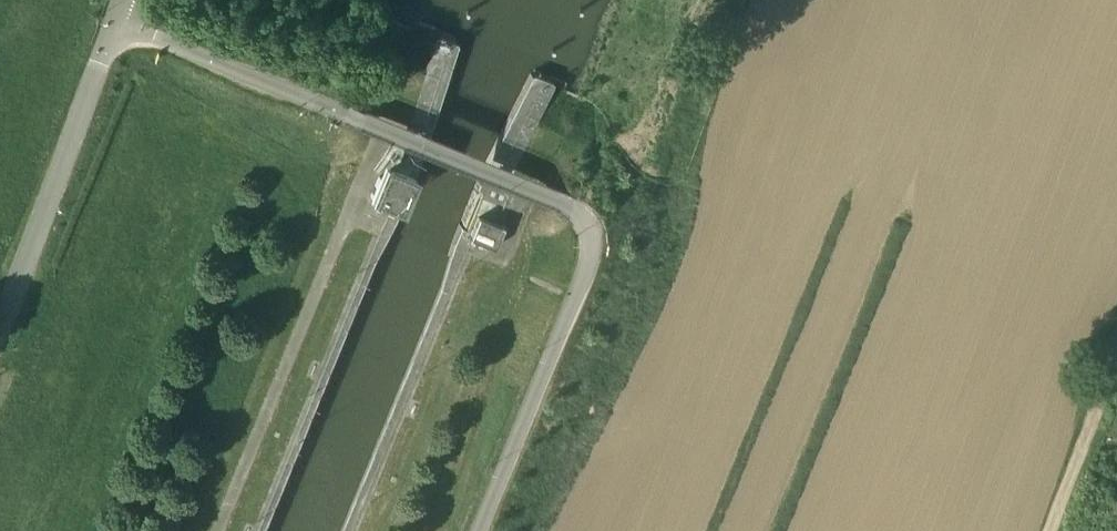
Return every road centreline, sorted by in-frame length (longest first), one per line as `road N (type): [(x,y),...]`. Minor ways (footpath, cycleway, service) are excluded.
road 1 (unclassified): [(476,530),(586,268),(585,221),(564,203),(128,20)]
road 2 (unclassified): [(128,20),(0,345)]
road 3 (track): [(1056,530),(1116,366)]

